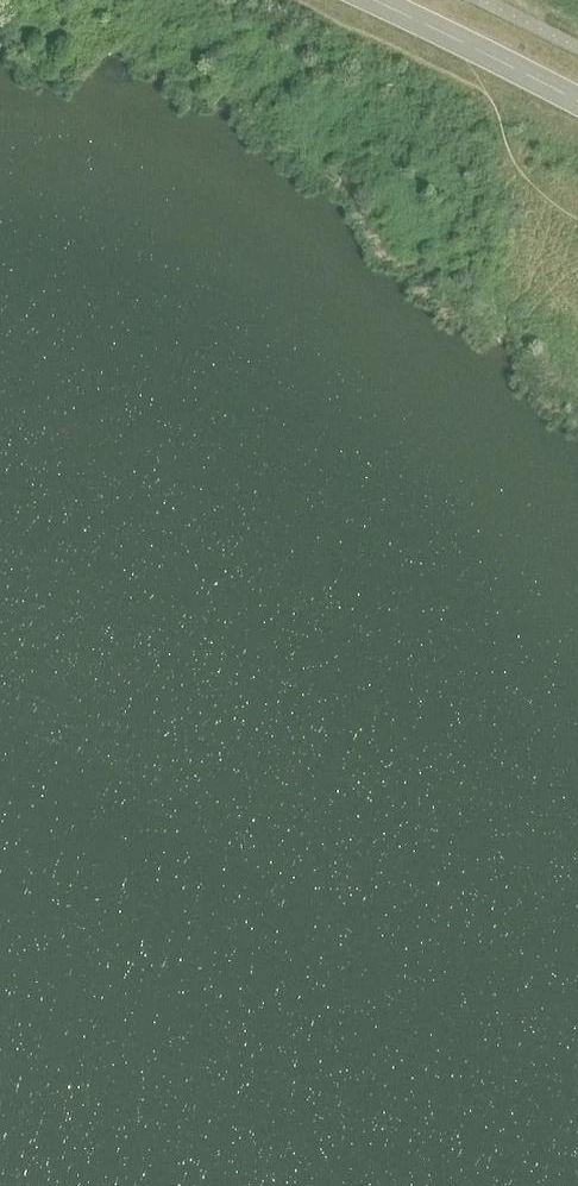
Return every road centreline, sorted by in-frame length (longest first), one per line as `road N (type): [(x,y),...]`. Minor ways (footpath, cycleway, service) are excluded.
road 1 (tertiary): [(577,101),(376,0)]

